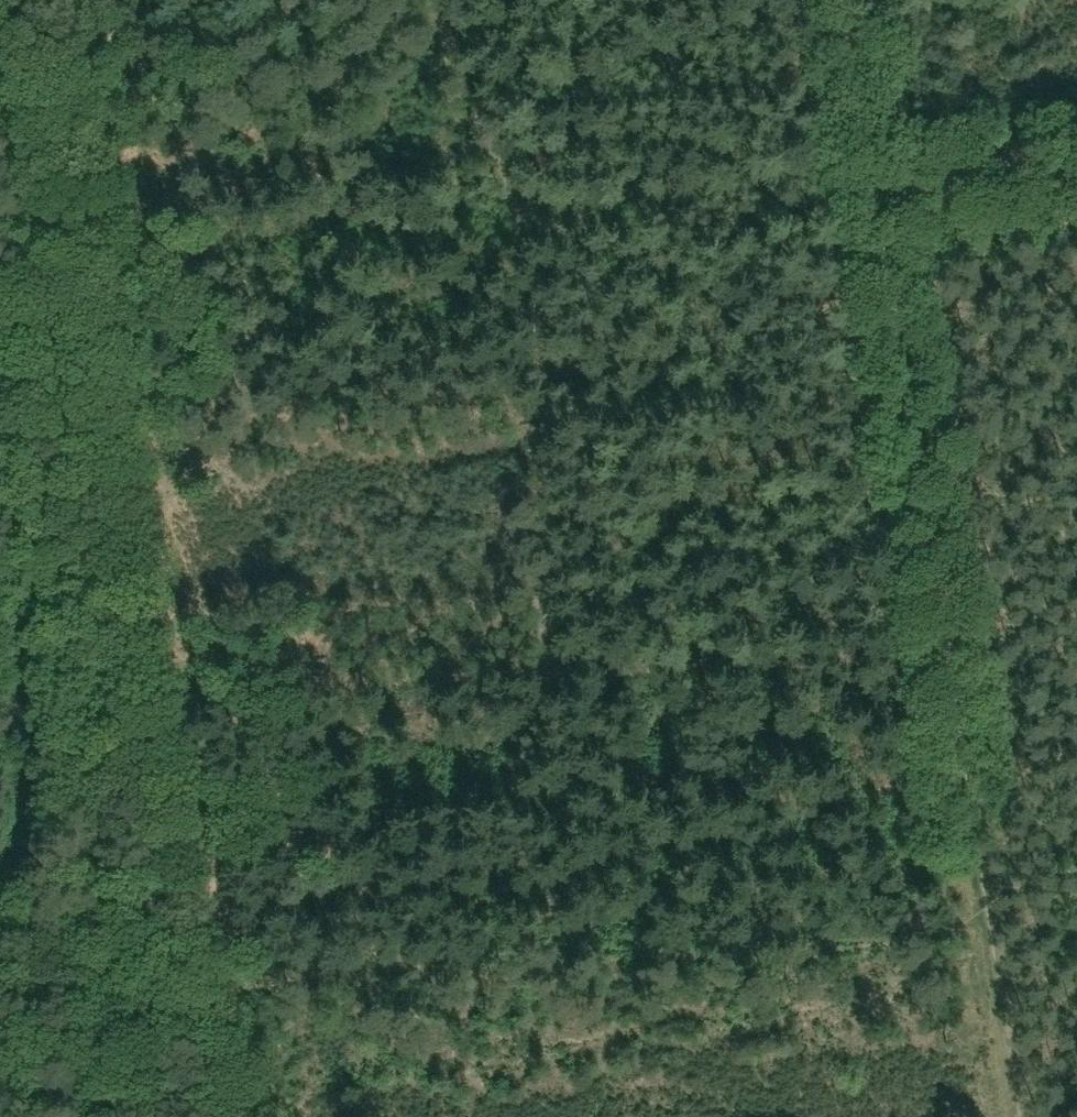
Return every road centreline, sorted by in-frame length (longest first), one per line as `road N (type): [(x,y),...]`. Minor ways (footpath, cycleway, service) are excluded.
road 1 (unclassified): [(232,1116),(169,937),(16,0)]
road 2 (track): [(428,0),(461,91),(512,186),(531,252),(547,663)]
road 3 (track): [(1021,1116),(947,645)]
road 4 (track): [(947,645),(875,192)]
road 5 (track): [(947,645),(547,663)]
road 6 (track): [(547,663),(284,696)]
road 7 (track): [(875,192),(846,0)]
road 8 (track): [(131,708),(284,696)]

